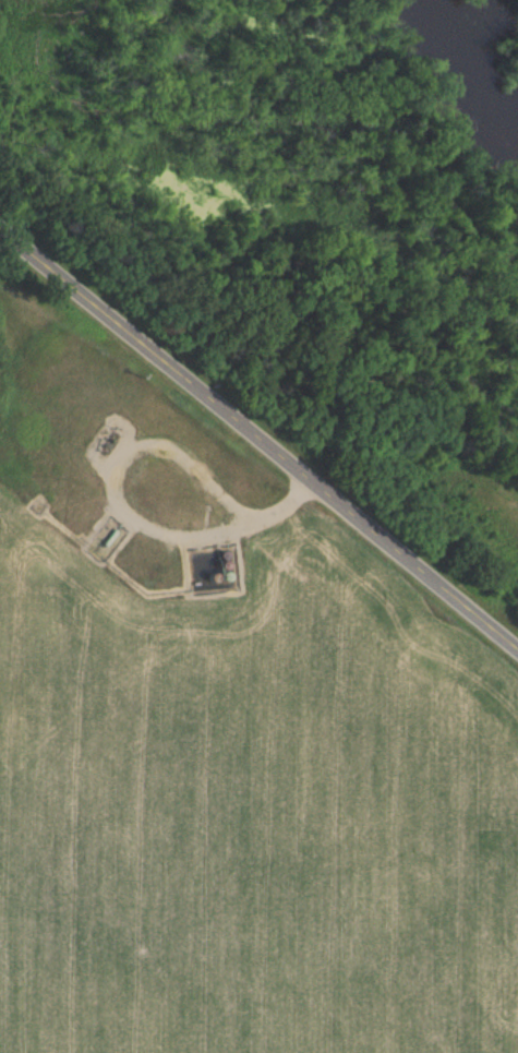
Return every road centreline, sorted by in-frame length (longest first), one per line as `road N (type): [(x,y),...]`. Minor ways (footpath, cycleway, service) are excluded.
road 1 (tertiary): [(517,648),(0,223)]

